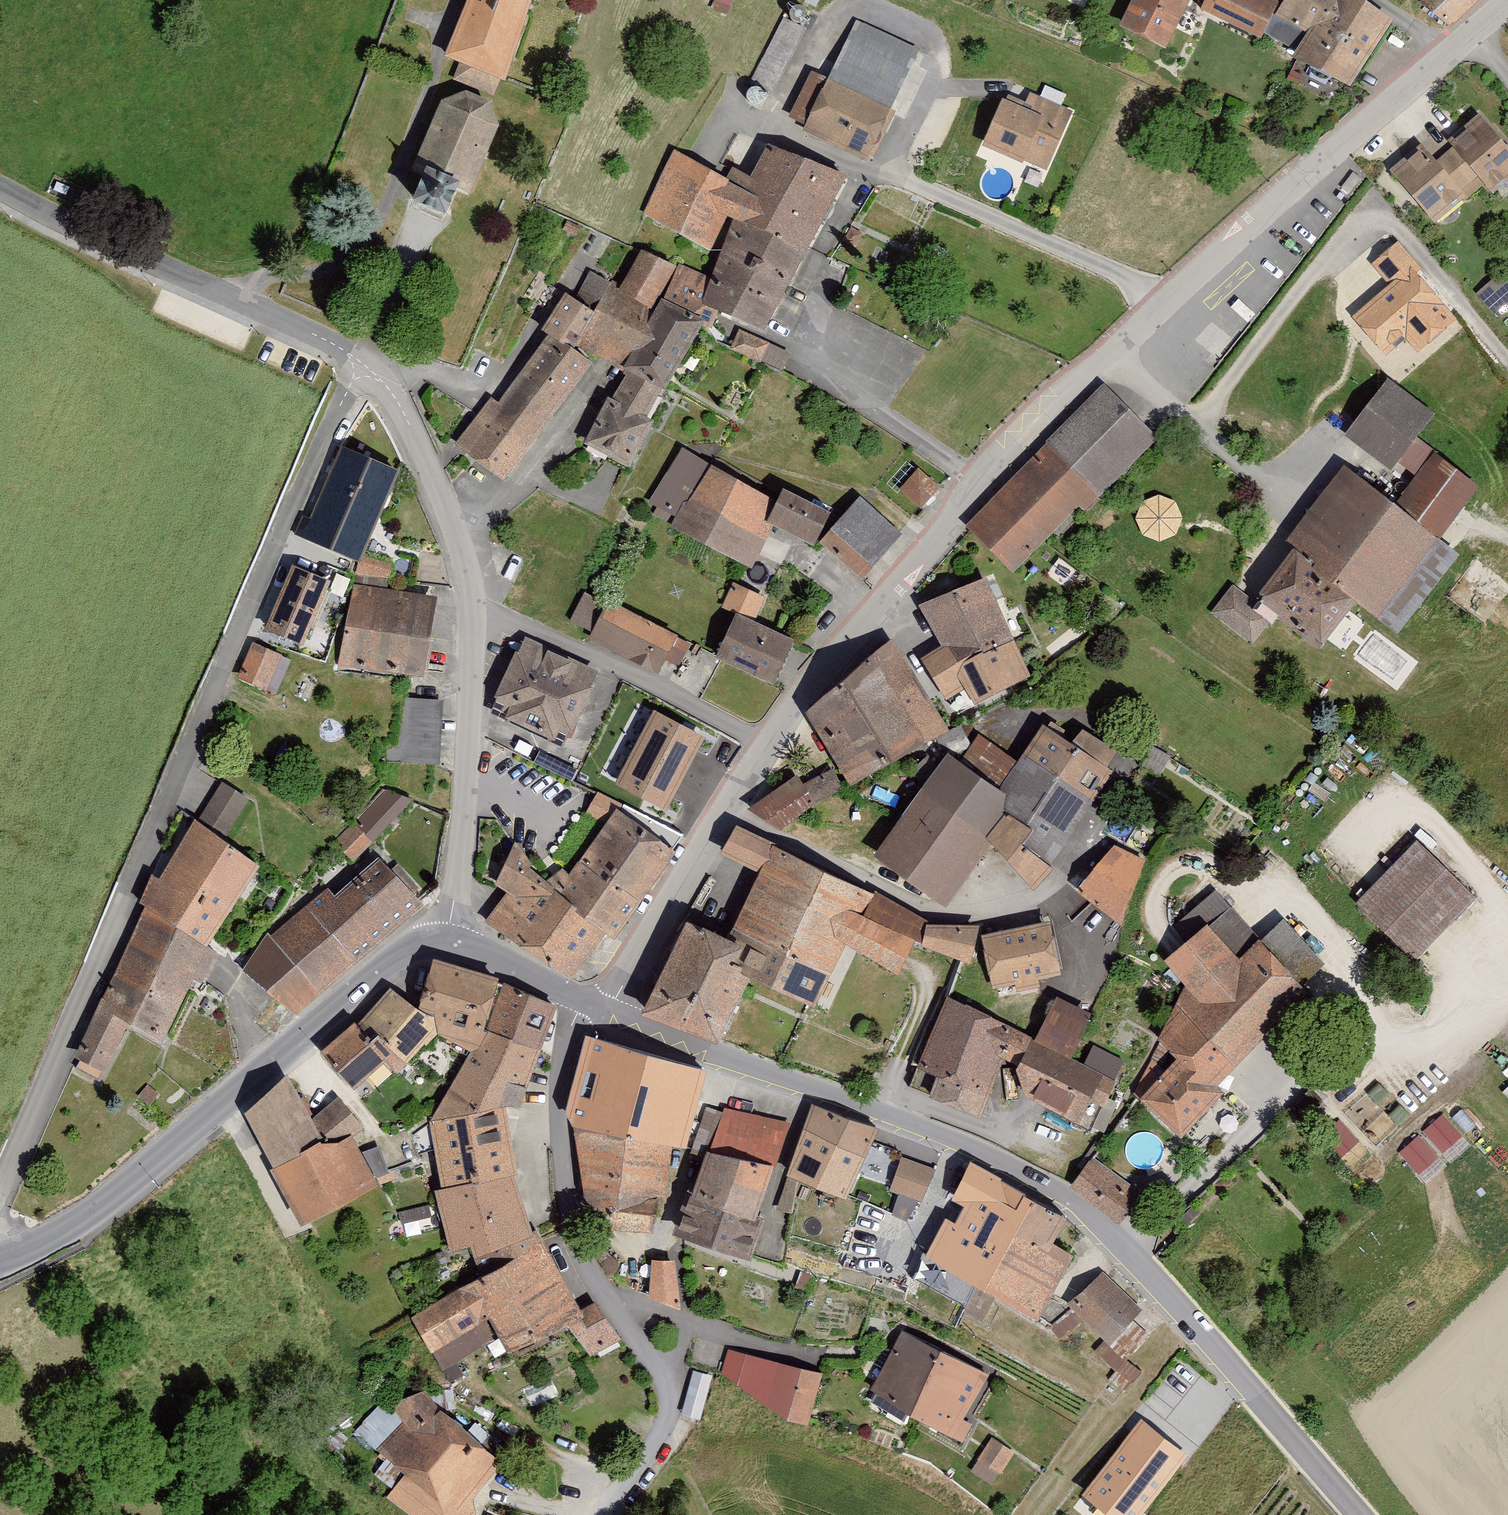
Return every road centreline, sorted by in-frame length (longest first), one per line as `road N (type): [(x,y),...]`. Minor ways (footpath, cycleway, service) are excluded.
road 1 (residential): [(0,1198),(361,364)]
road 2 (tertiary): [(600,1005),(995,1154),(1076,1199),(1120,1240)]
road 3 (tertiary): [(0,1258),(106,1205),(405,950),(447,939)]
road 4 (residential): [(709,114),(900,181),(1123,275),(1166,302)]
road 5 (residential): [(361,364),(323,338),(0,189)]
road 6 (residential): [(1448,52),(1166,302)]
road 7 (tertiary): [(1120,1240),(1361,1514)]
road 8 (residential): [(983,480),(768,741)]
road 9 (residential): [(629,1304),(672,1379),(671,1427),(648,1479),(603,1503),(512,1510)]
road 10 (residential): [(447,939),(474,694),(472,611)]
road 11 (residential): [(600,1005),(584,1017),(562,1065),(567,1203),(629,1304)]
road 12 (residential): [(472,611),(518,623),(768,741)]
road 13 (residential): [(1120,1240),(1351,1046)]
road 14 (residential): [(724,812),(944,921),(984,910)]
road 15 (residential): [(1166,302),(1060,396),(983,480)]
road 16 (residential): [(780,348),(983,480)]
road 17 (residential): [(724,812),(616,994),(600,1005)]
road 18 (residential): [(361,364),(432,375),(475,400),(539,313)]
road 19 (residential): [(629,1304),(681,1329),(831,1355)]
road 20 (residential): [(446,514),(514,496),(603,401)]
road 21 (residential): [(446,514),(397,401),(361,364)]
road 22 (tertiary): [(447,939),(600,1005)]
road 23 (track): [(1507,991),(1351,1046)]
road 24 (residential): [(361,364),(414,243)]

